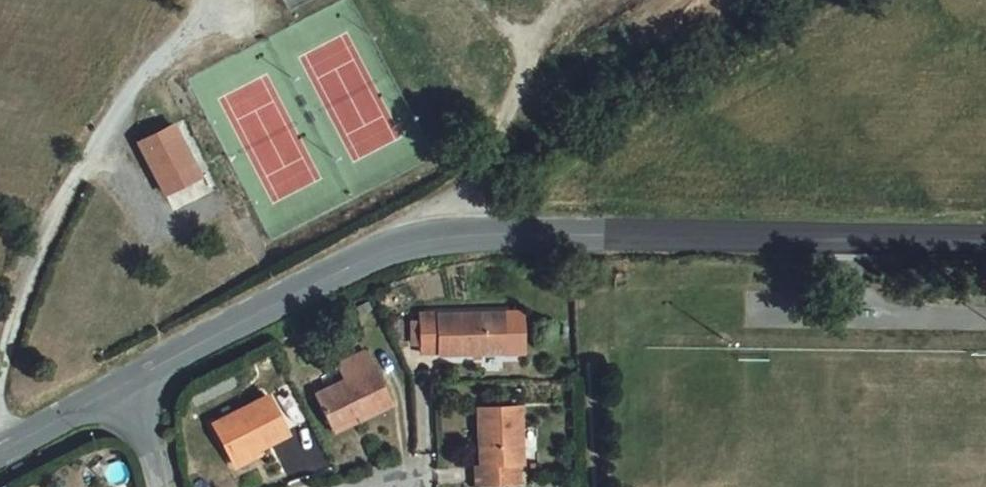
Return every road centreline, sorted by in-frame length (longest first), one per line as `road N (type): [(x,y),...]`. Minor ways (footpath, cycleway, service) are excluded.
road 1 (secondary): [(985,244),(455,238),(138,392)]
road 2 (track): [(188,0),(90,157),(0,366)]
road 3 (track): [(568,0),(455,238)]
road 4 (secondary): [(138,392),(0,456)]

